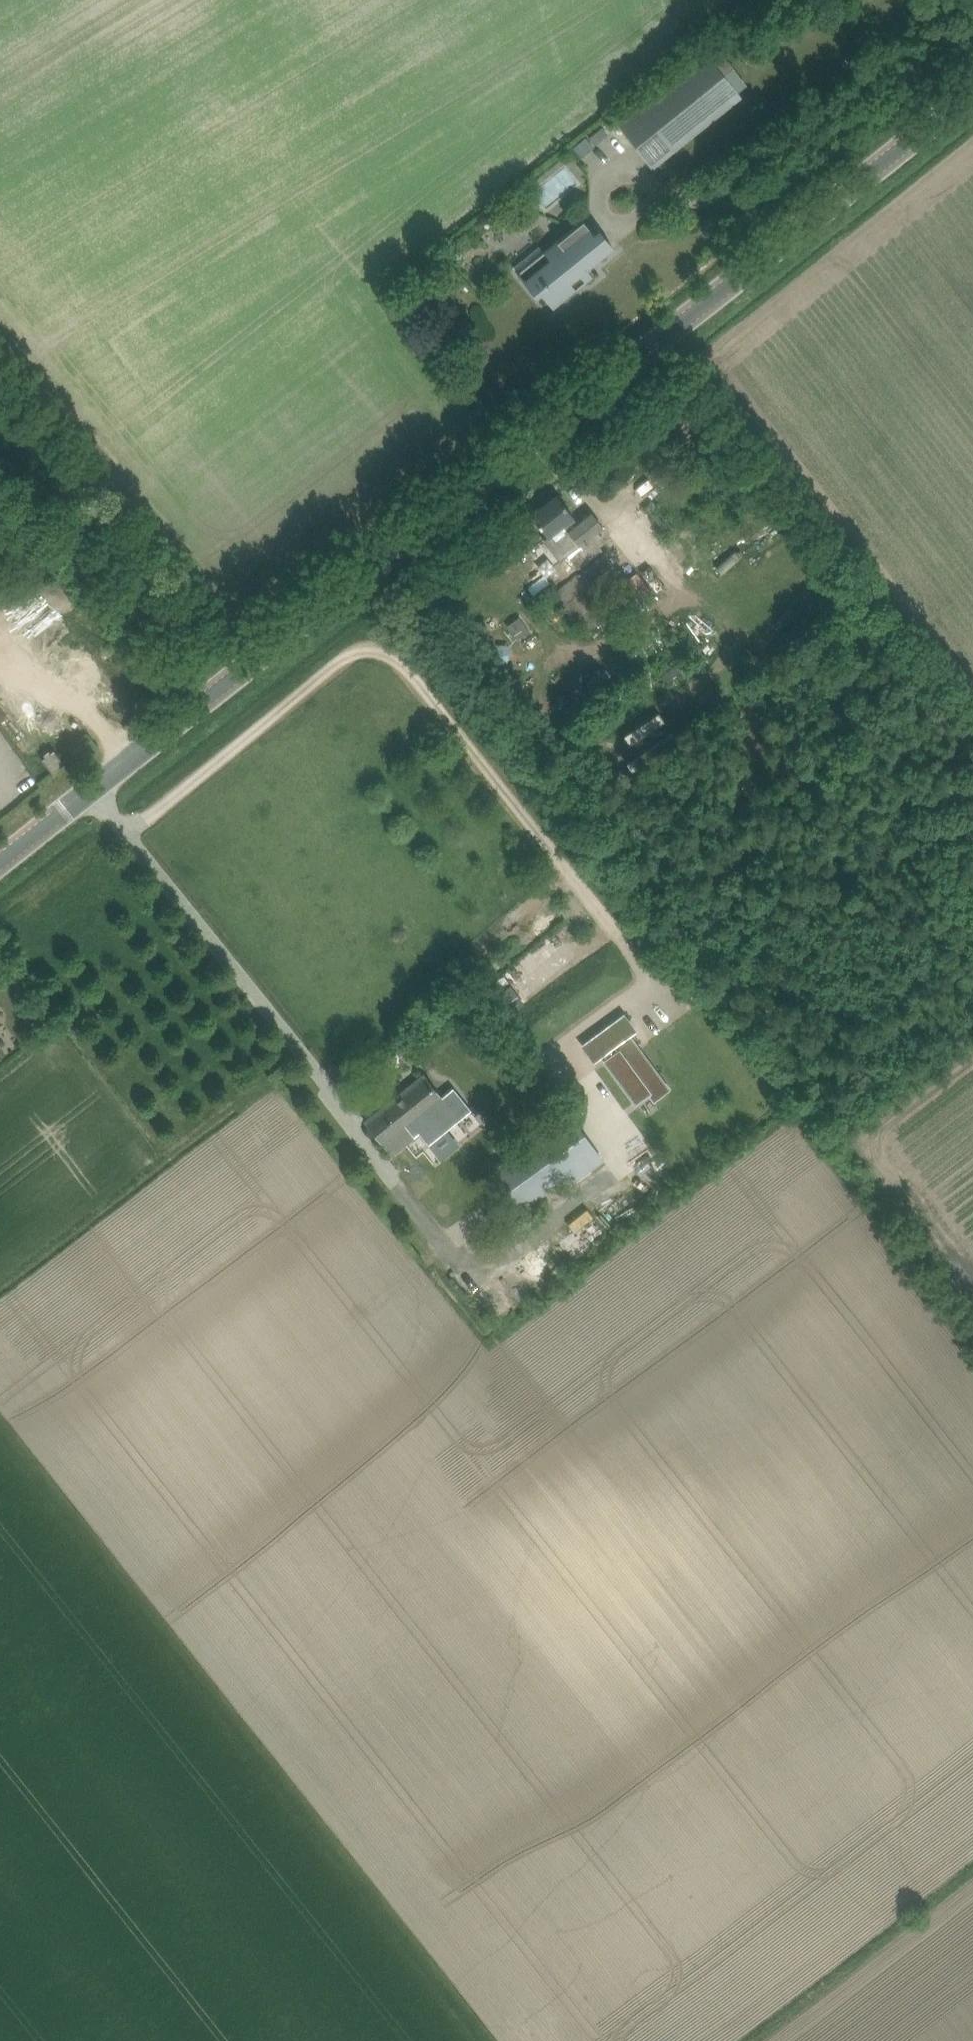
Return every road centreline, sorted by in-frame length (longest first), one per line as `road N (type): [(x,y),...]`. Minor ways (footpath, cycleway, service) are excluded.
road 1 (tertiary): [(0,861),(972,88)]

